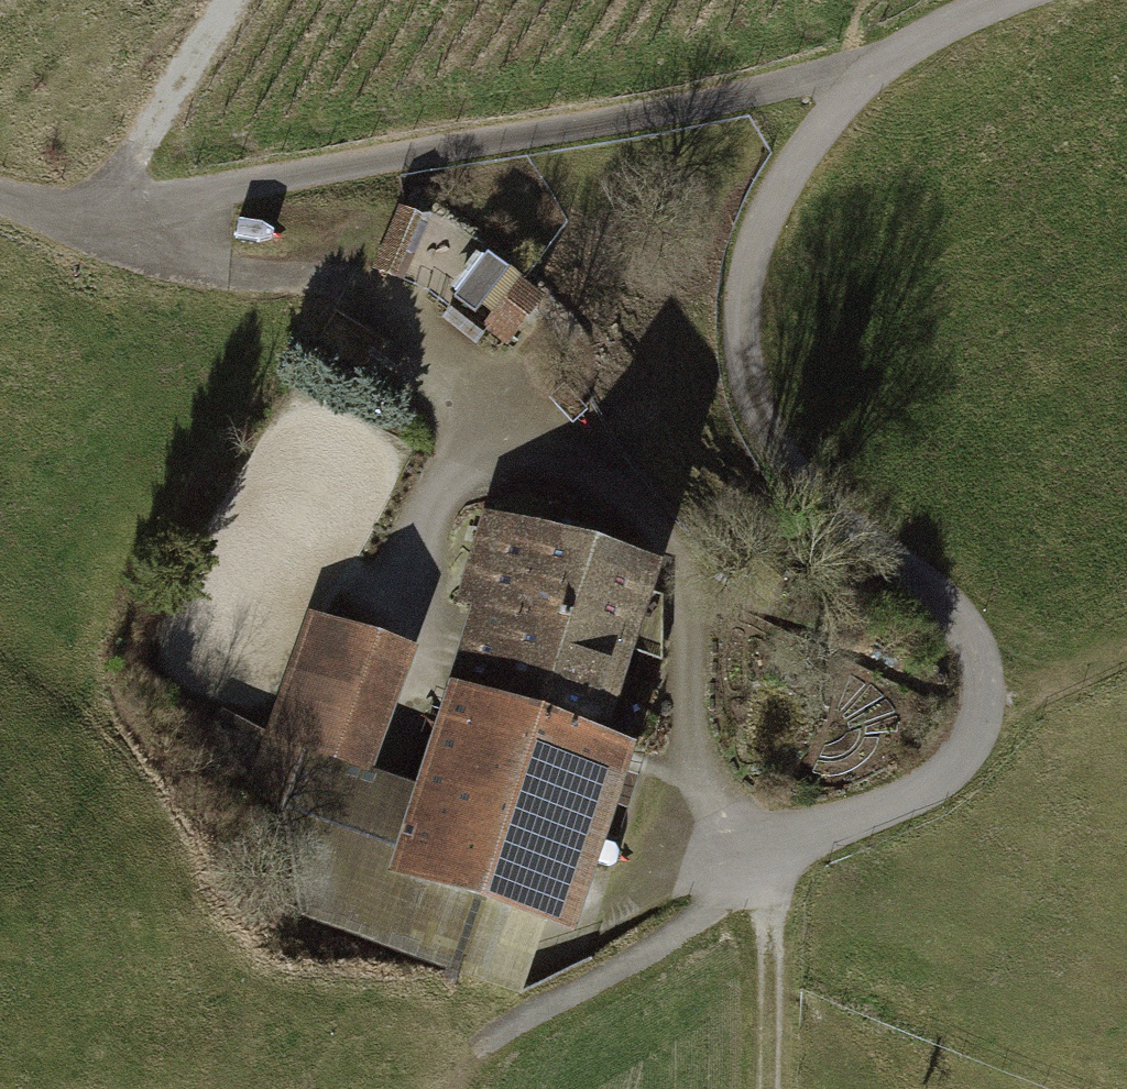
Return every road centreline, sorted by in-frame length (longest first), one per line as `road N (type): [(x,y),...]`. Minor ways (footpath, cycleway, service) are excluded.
road 1 (track): [(767,871),(704,781),(696,602),(653,516),(405,318),(325,278),(204,265),(87,224)]
road 2 (track): [(896,67),(417,151),(87,224)]
road 3 (track): [(896,67),(821,129),(773,205),(742,283),(740,357),(758,421),(800,486),(919,581),(966,630),(982,677),(975,738)]
road 4 (track): [(414,777),(454,657),(419,607),(416,545),(493,388)]
road 5 (track): [(767,871),(680,940),(480,1056),(467,1088)]
road 6 (track): [(87,224),(234,0)]
road 7 (track): [(975,738),(930,788),(821,833),(767,871)]
road 8 (track): [(776,1088),(779,975),(767,871)]
road 9 (track): [(975,738),(1126,655)]
road 10 (track): [(1021,0),(978,15),(896,67)]

